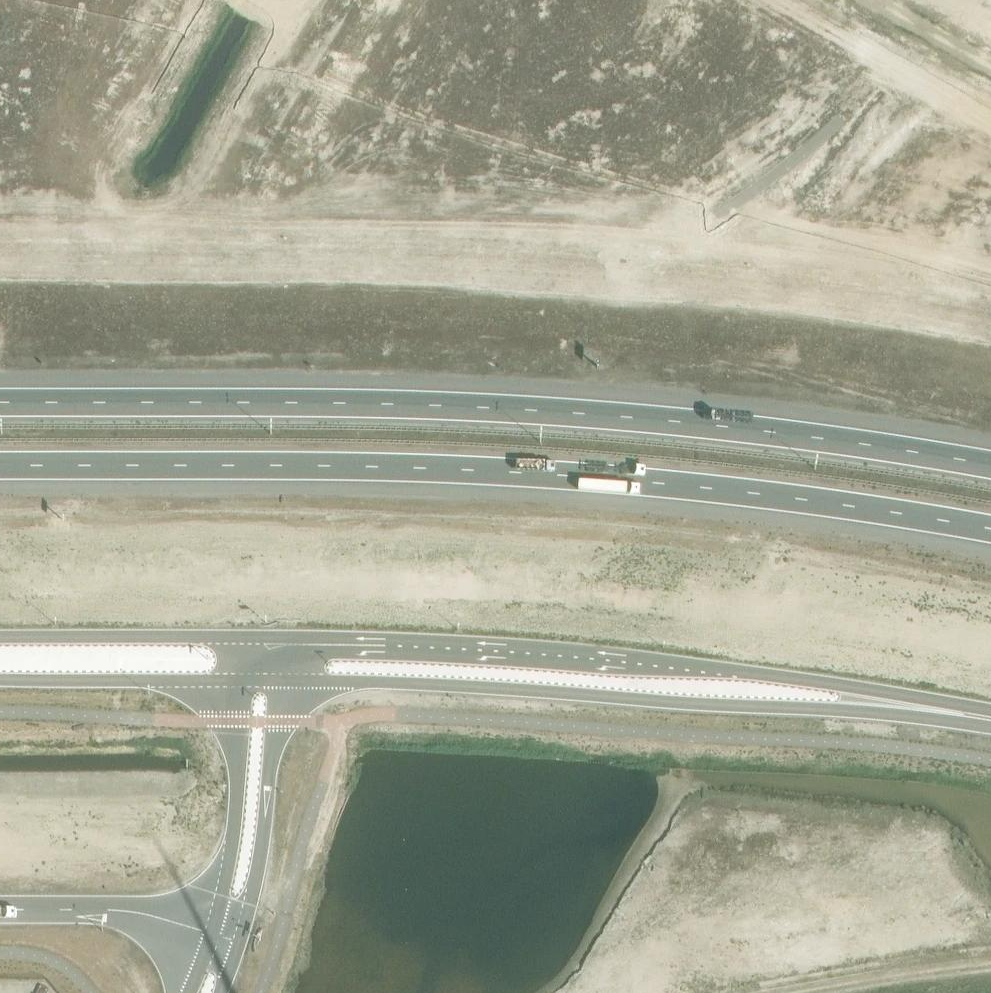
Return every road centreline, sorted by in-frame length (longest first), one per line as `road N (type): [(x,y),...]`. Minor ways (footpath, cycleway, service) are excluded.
road 1 (trunk): [(0,465),(542,473),(990,529)]
road 2 (trunk): [(990,464),(679,420),(278,402),(0,402)]
road 3 (tertiary): [(903,703),(696,665),(260,637)]
road 4 (tertiary): [(279,679),(795,708),(903,703)]
road 5 (tertiary): [(243,937),(265,827),(279,679)]
road 6 (tertiary): [(260,637),(0,638)]
road 7 (tertiary): [(241,679),(231,827),(207,930)]
road 8 (tertiary): [(0,677),(241,679)]
road 9 (unclassified): [(0,909),(117,909),(207,930)]

